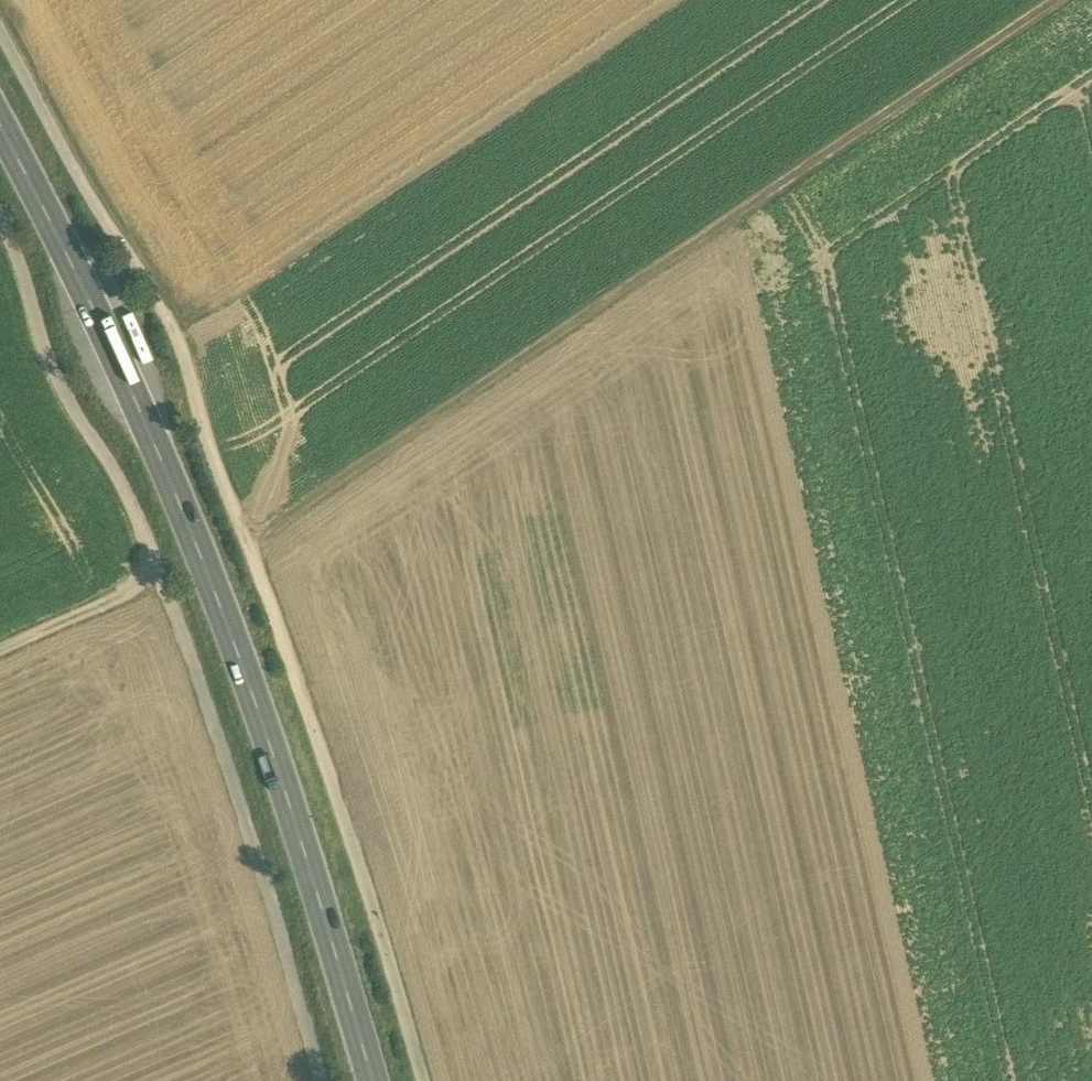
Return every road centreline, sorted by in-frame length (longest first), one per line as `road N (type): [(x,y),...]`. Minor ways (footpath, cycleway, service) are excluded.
road 1 (track): [(423,1080),(337,797),(217,471),(197,383),(157,294),(101,217),(0,36)]
road 2 (secondary): [(0,123),(99,319),(205,566),(374,1080)]
road 3 (track): [(248,545),(1058,0)]
road 4 (track): [(0,220),(18,254),(54,375),(142,510),(282,933),(323,1080)]
road 5 (track): [(0,652),(160,579)]

